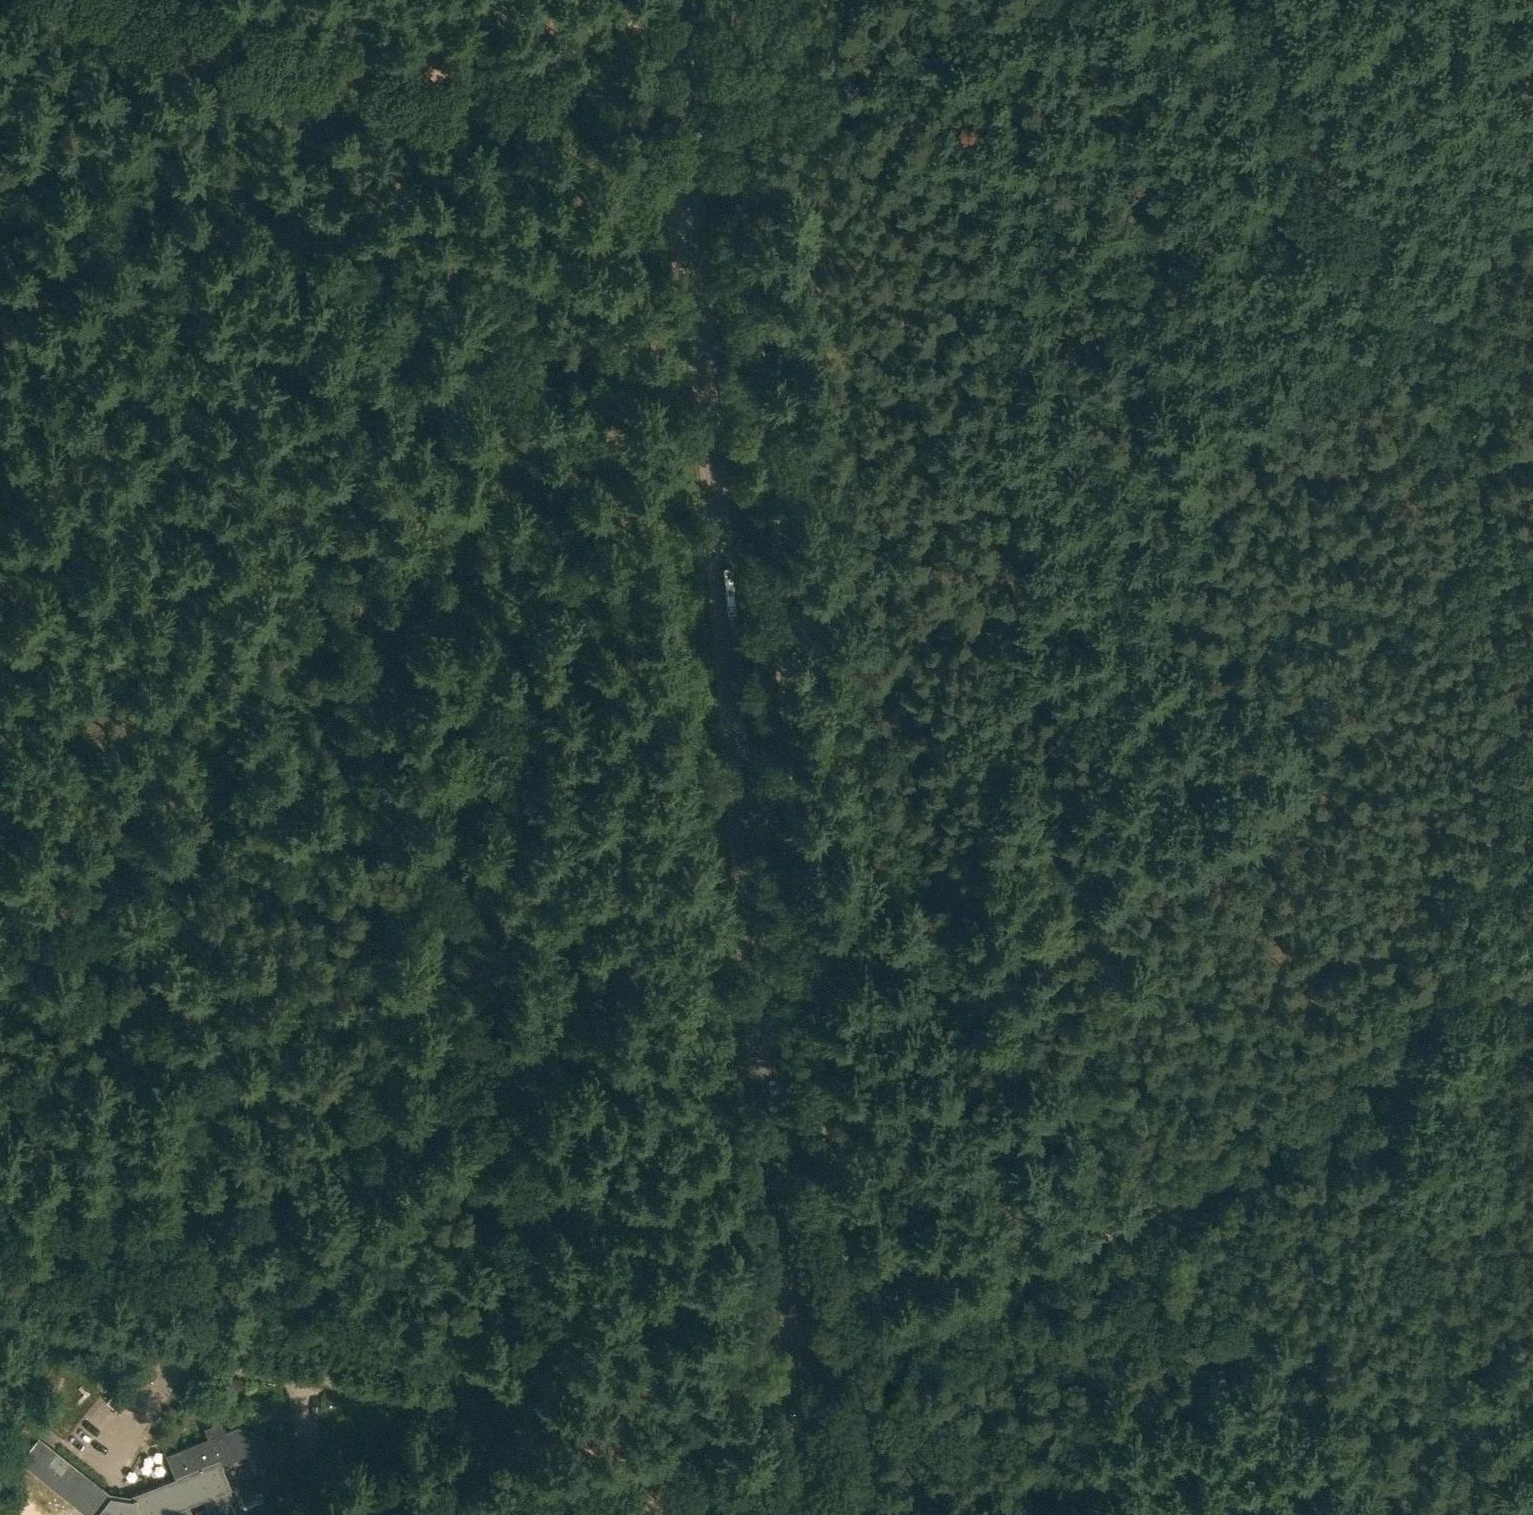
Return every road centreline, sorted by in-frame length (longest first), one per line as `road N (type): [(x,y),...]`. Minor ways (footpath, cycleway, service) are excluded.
road 1 (tertiary): [(807,1514),(719,565),(681,0)]
road 2 (track): [(787,1338),(854,1329),(1178,1197),(1302,1122),(1444,992),(1532,968)]
road 3 (track): [(682,86),(841,58),(997,1)]

